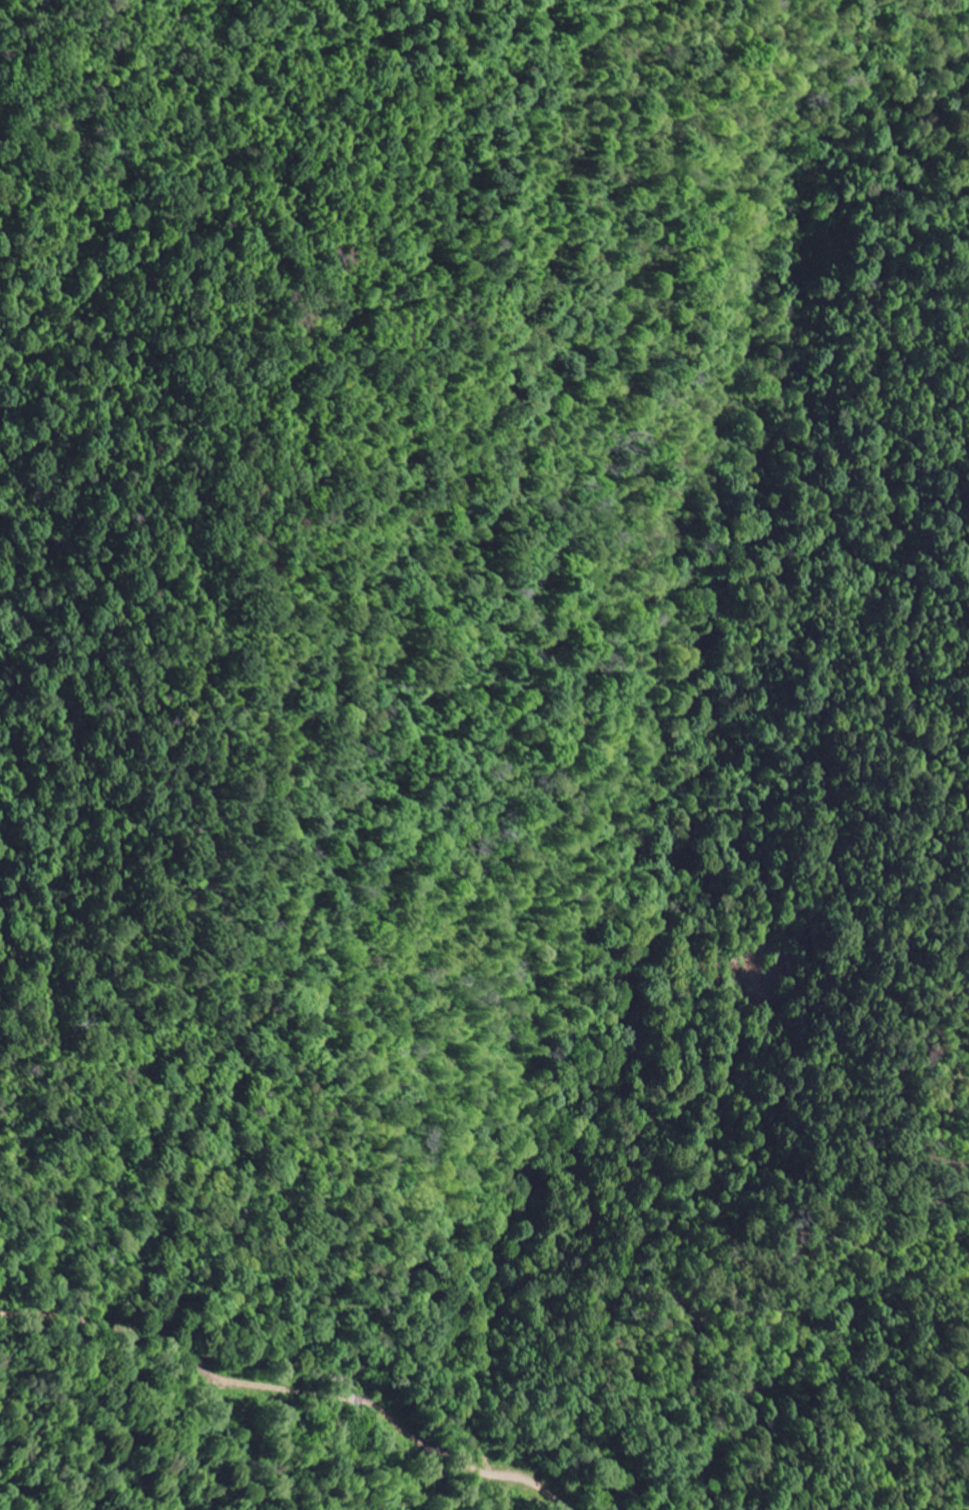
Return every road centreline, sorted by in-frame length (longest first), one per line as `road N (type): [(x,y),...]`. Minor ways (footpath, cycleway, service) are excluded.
road 1 (residential): [(592,1509),(561,1486),(517,1482),(426,1449),(393,1421),(305,1375),(198,1331),(59,1301),(0,1310)]

